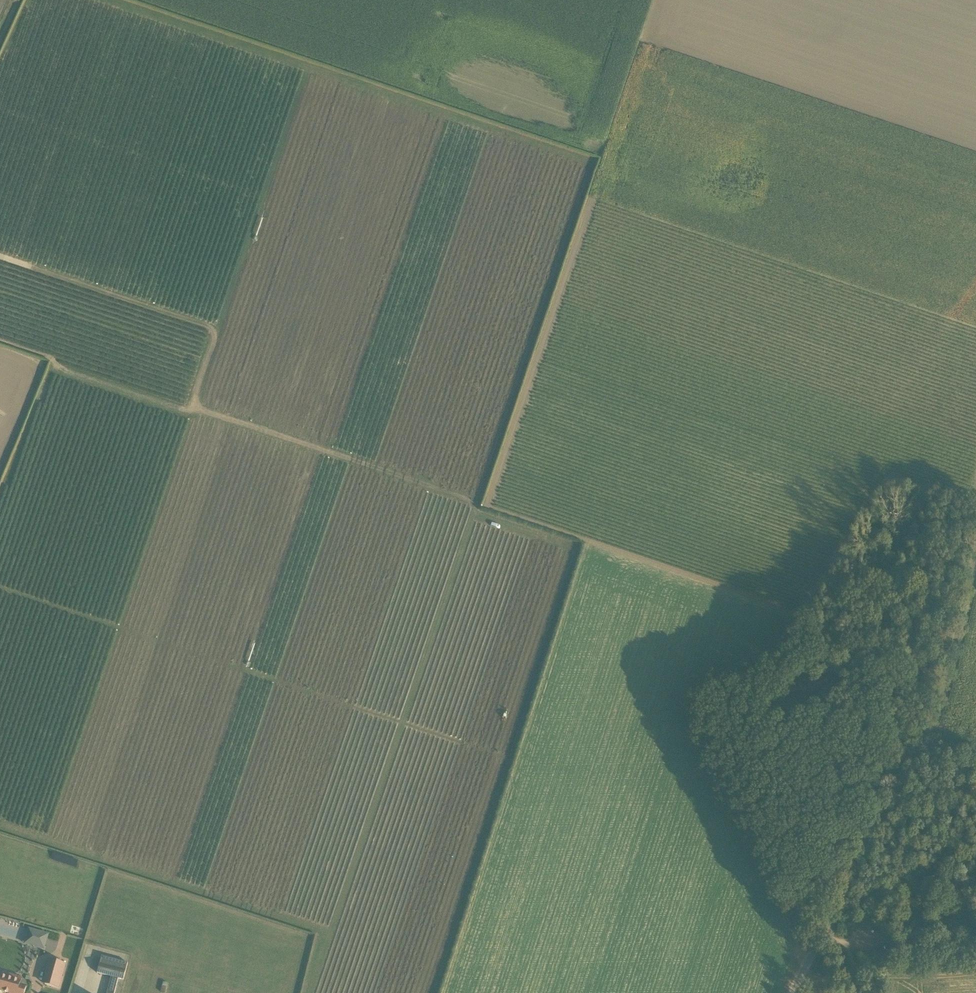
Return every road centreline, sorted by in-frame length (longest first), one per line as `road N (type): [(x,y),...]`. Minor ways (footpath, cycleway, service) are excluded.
road 1 (unclassified): [(792,992),(927,740),(975,572)]
road 2 (track): [(799,975),(975,964)]

